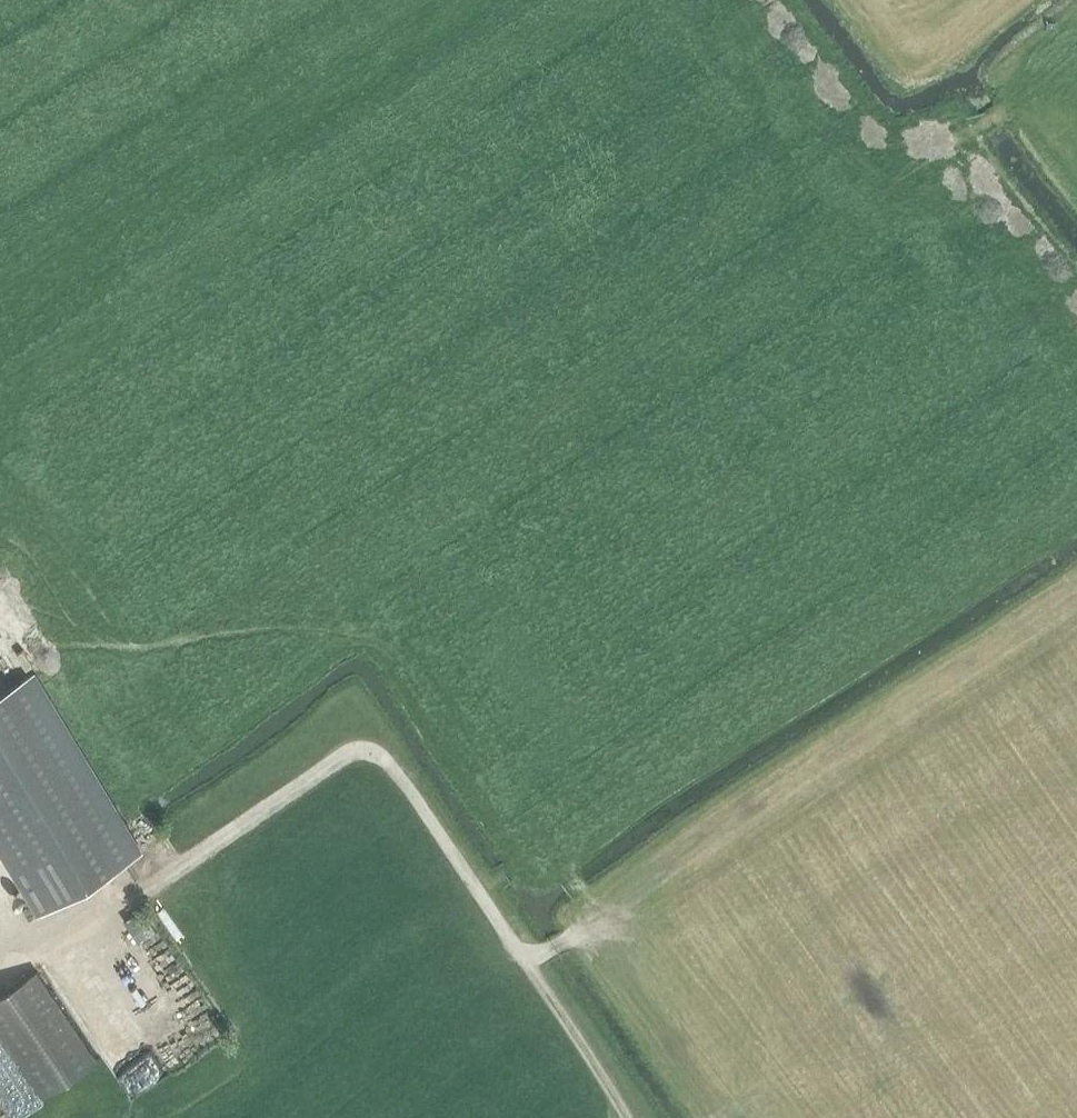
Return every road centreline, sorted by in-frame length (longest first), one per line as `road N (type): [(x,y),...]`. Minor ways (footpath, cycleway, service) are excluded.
road 1 (track): [(138,892),(345,755),(372,752),(435,829),(627,1117)]

